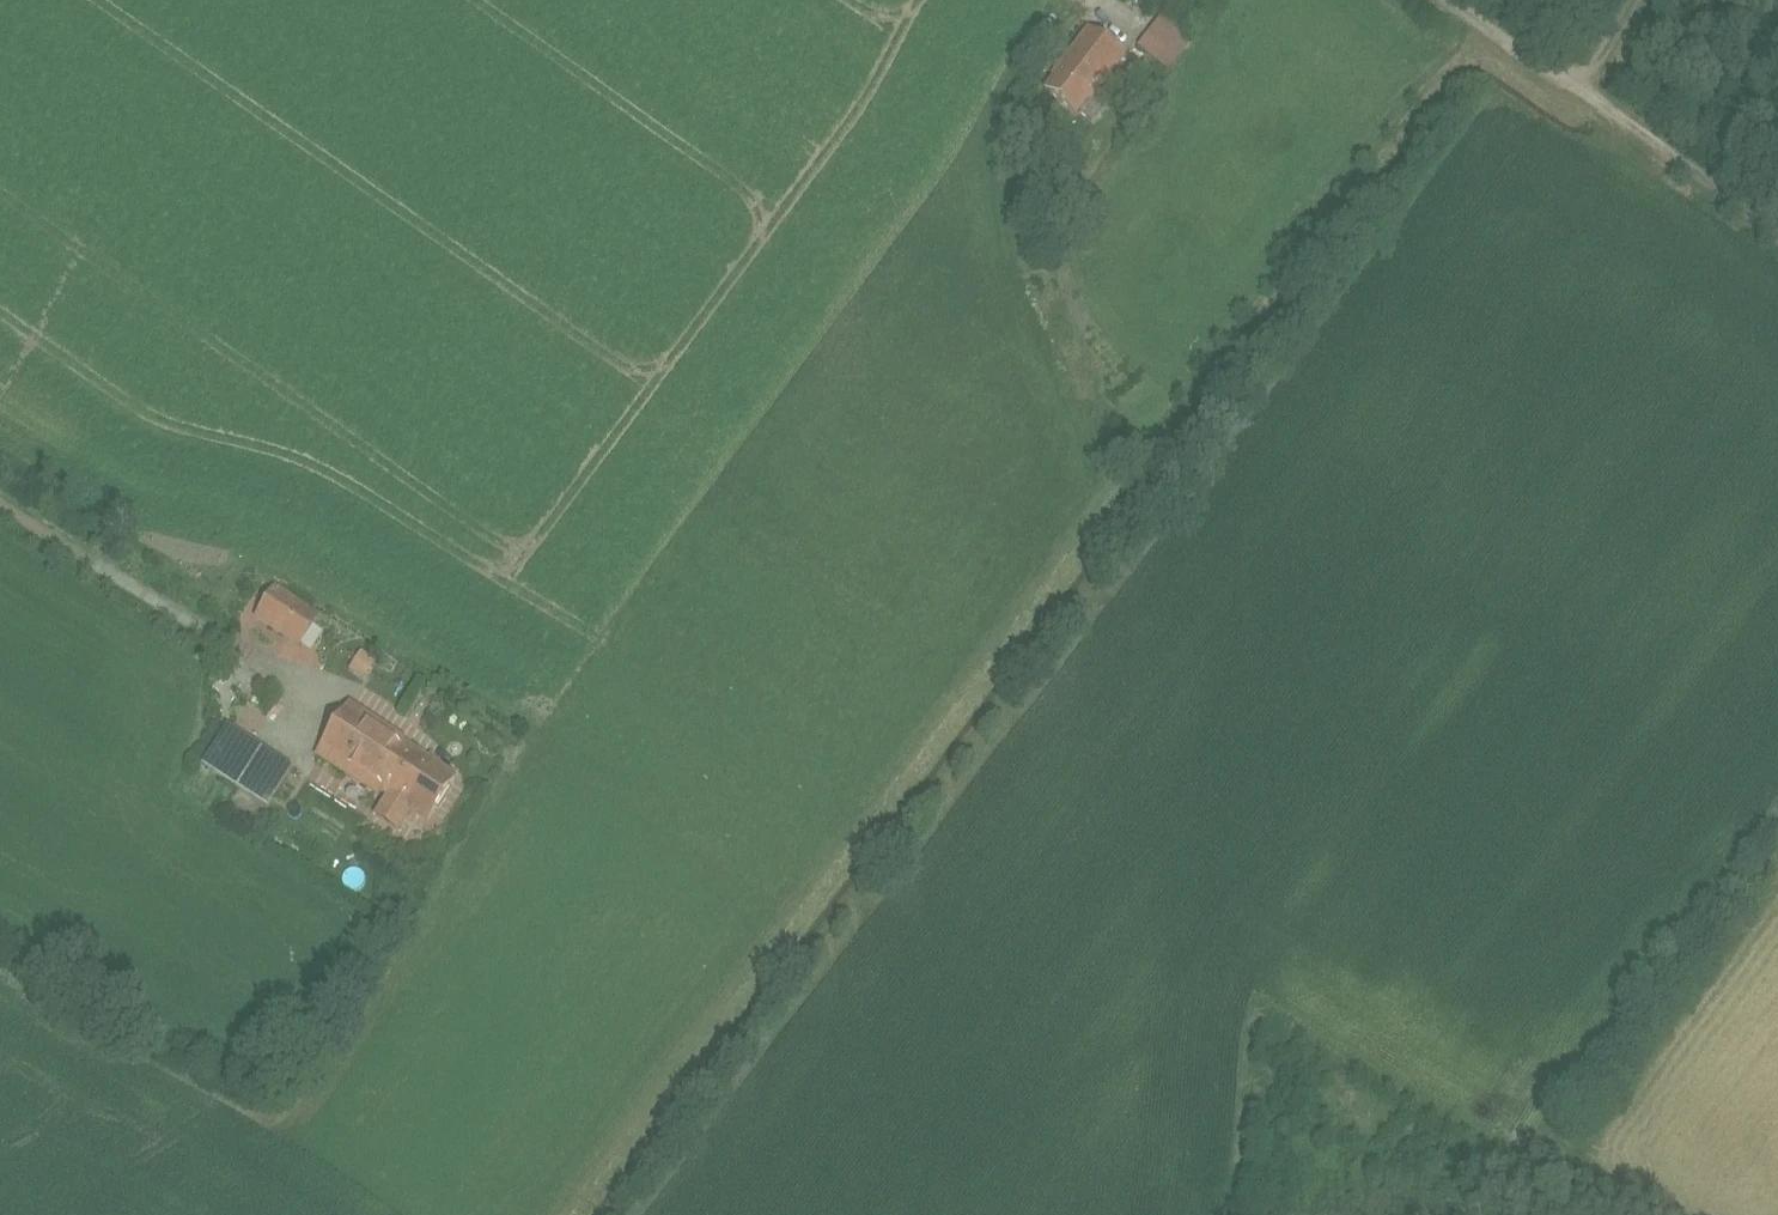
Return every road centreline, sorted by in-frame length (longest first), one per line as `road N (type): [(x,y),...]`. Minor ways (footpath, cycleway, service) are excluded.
road 1 (track): [(1777,225),(1461,0)]

